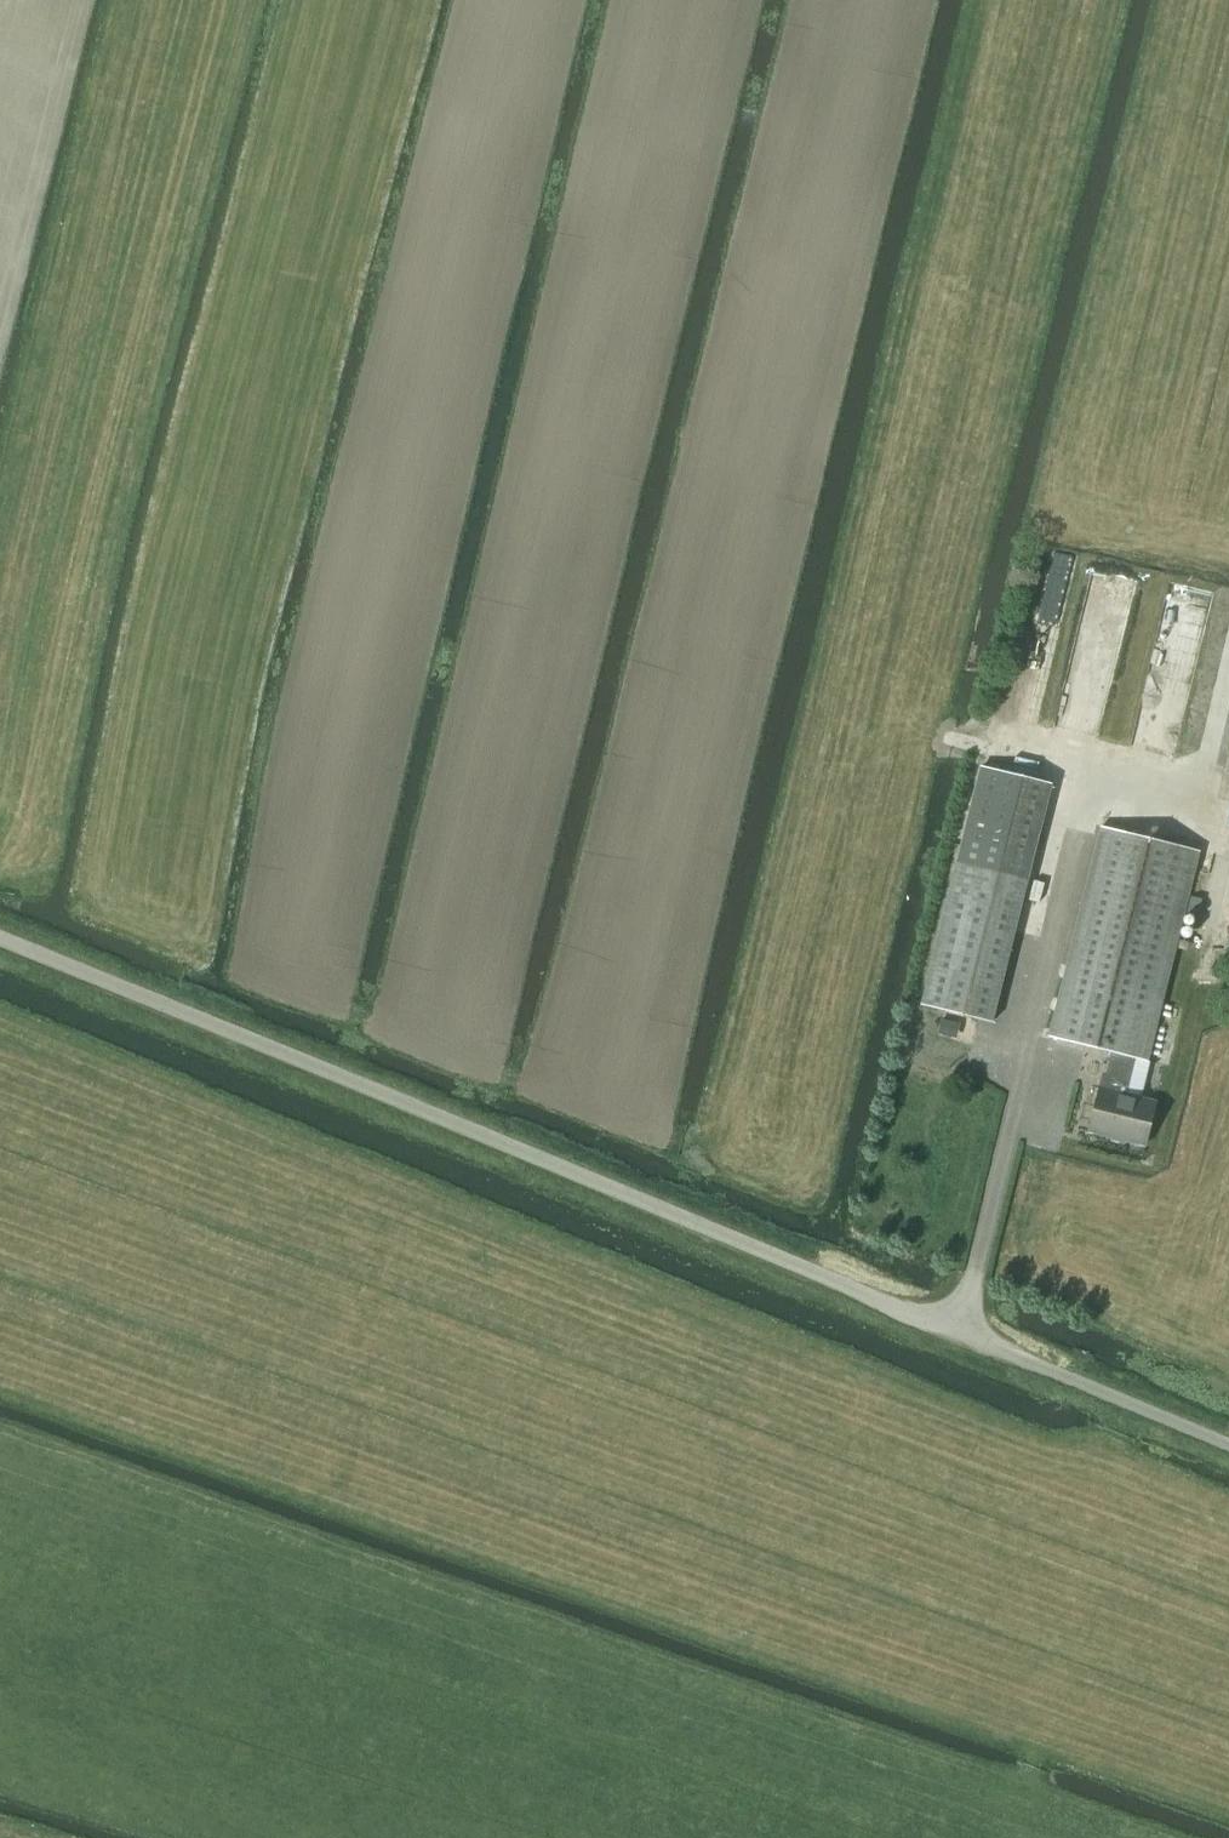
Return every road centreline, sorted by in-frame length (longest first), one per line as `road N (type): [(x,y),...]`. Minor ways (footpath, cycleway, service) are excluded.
road 1 (unclassified): [(0,940),(1228,1444)]
road 2 (track): [(1089,793),(1195,814),(1228,666)]

